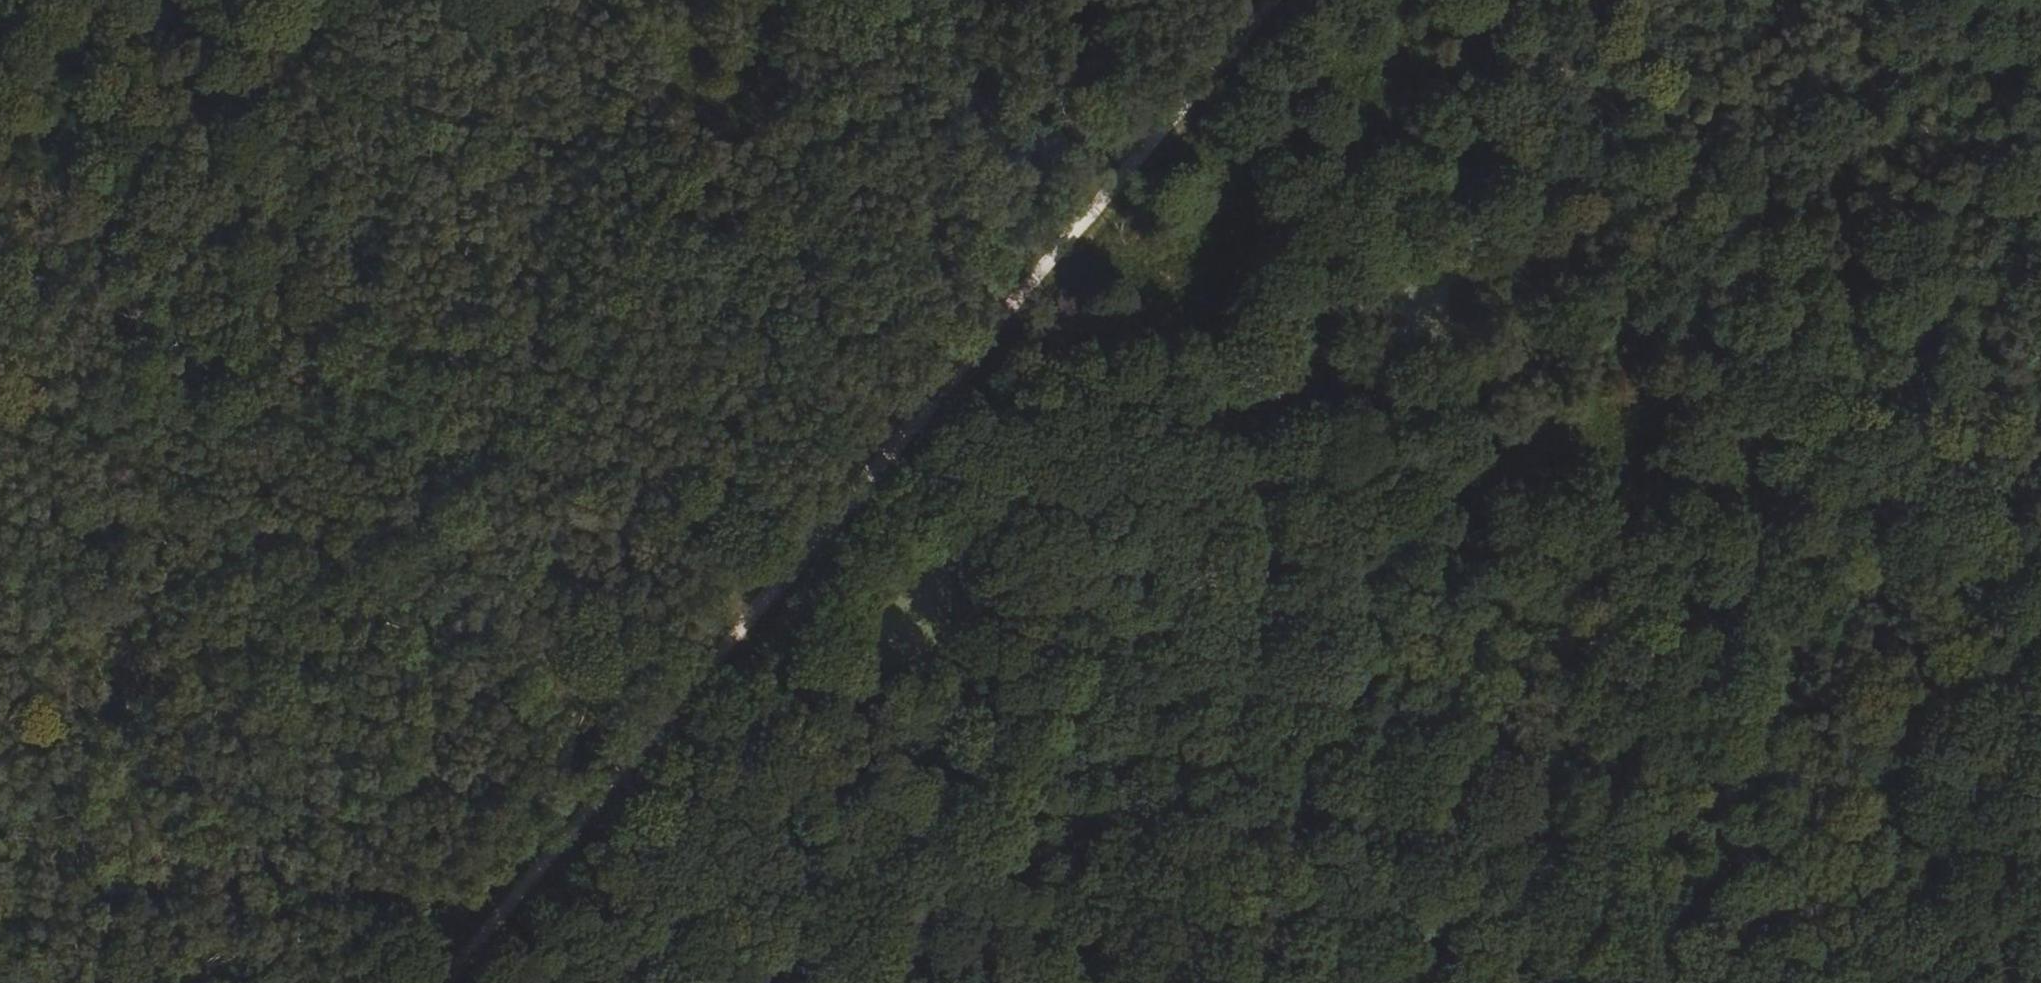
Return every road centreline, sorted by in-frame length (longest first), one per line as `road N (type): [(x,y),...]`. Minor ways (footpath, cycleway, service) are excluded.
road 1 (track): [(441,982),(1273,0)]
road 2 (track): [(1514,0),(2040,532)]
road 3 (track): [(141,0),(0,197)]

